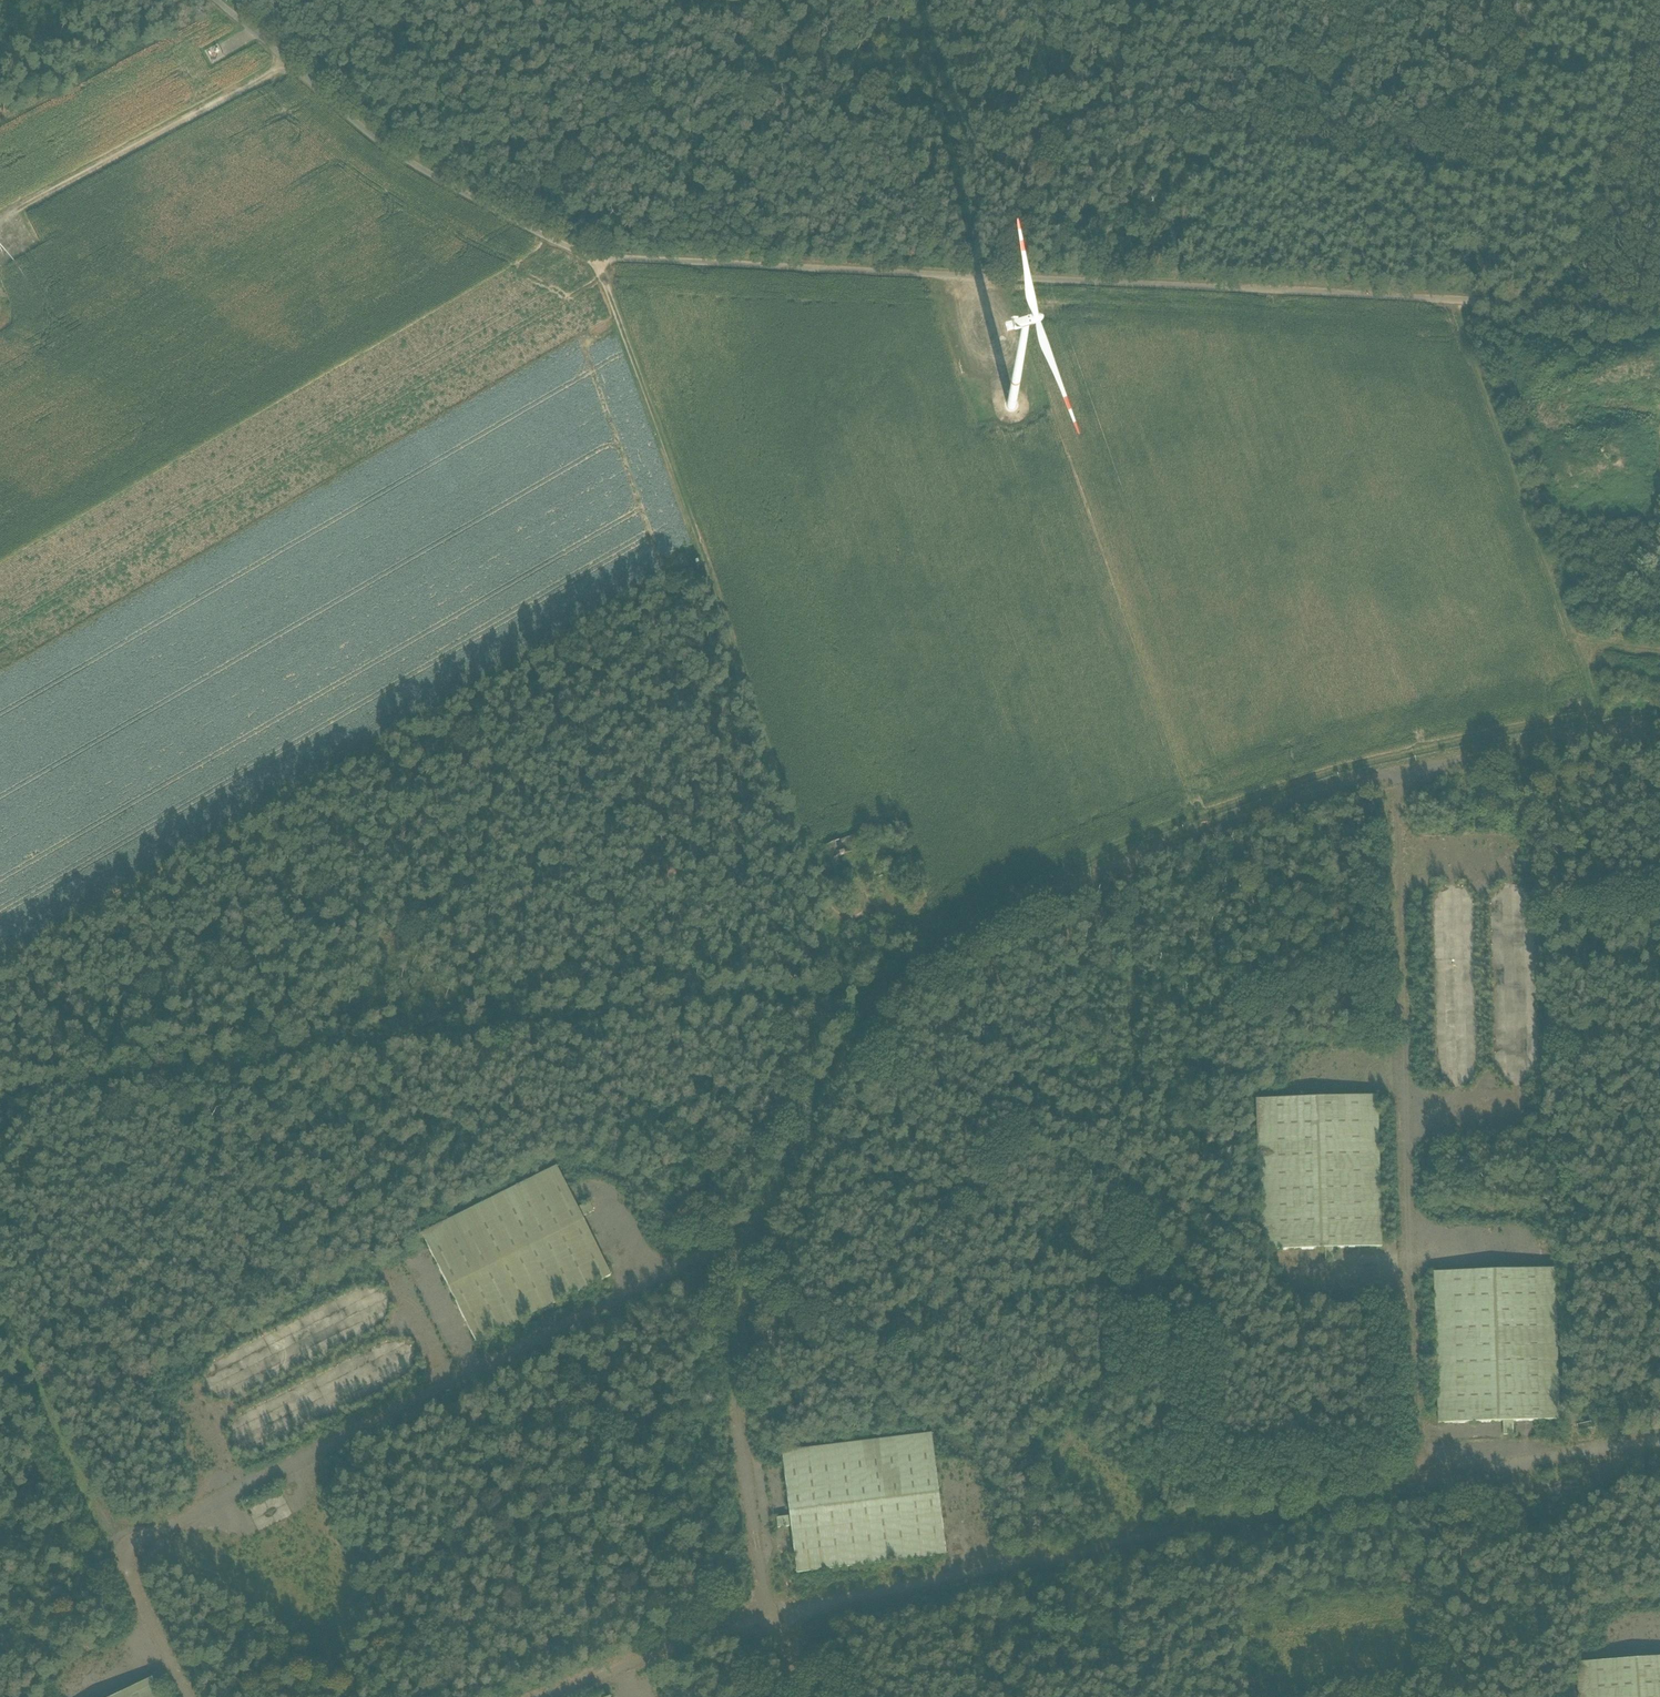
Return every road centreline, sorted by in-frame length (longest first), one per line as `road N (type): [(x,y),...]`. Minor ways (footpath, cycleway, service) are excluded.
road 1 (unclassified): [(218,0),(388,144),(595,256),(1659,314)]
road 2 (track): [(595,256),(799,845),(842,918),(890,910),(944,933),(1130,841),(1340,769),(1580,719)]
road 3 (track): [(0,968),(702,556)]
road 4 (track): [(1459,299),(1459,320),(1589,687),(1580,719)]
road 5 (track): [(0,222),(292,64)]
road 6 (track): [(1565,307),(1658,0)]

